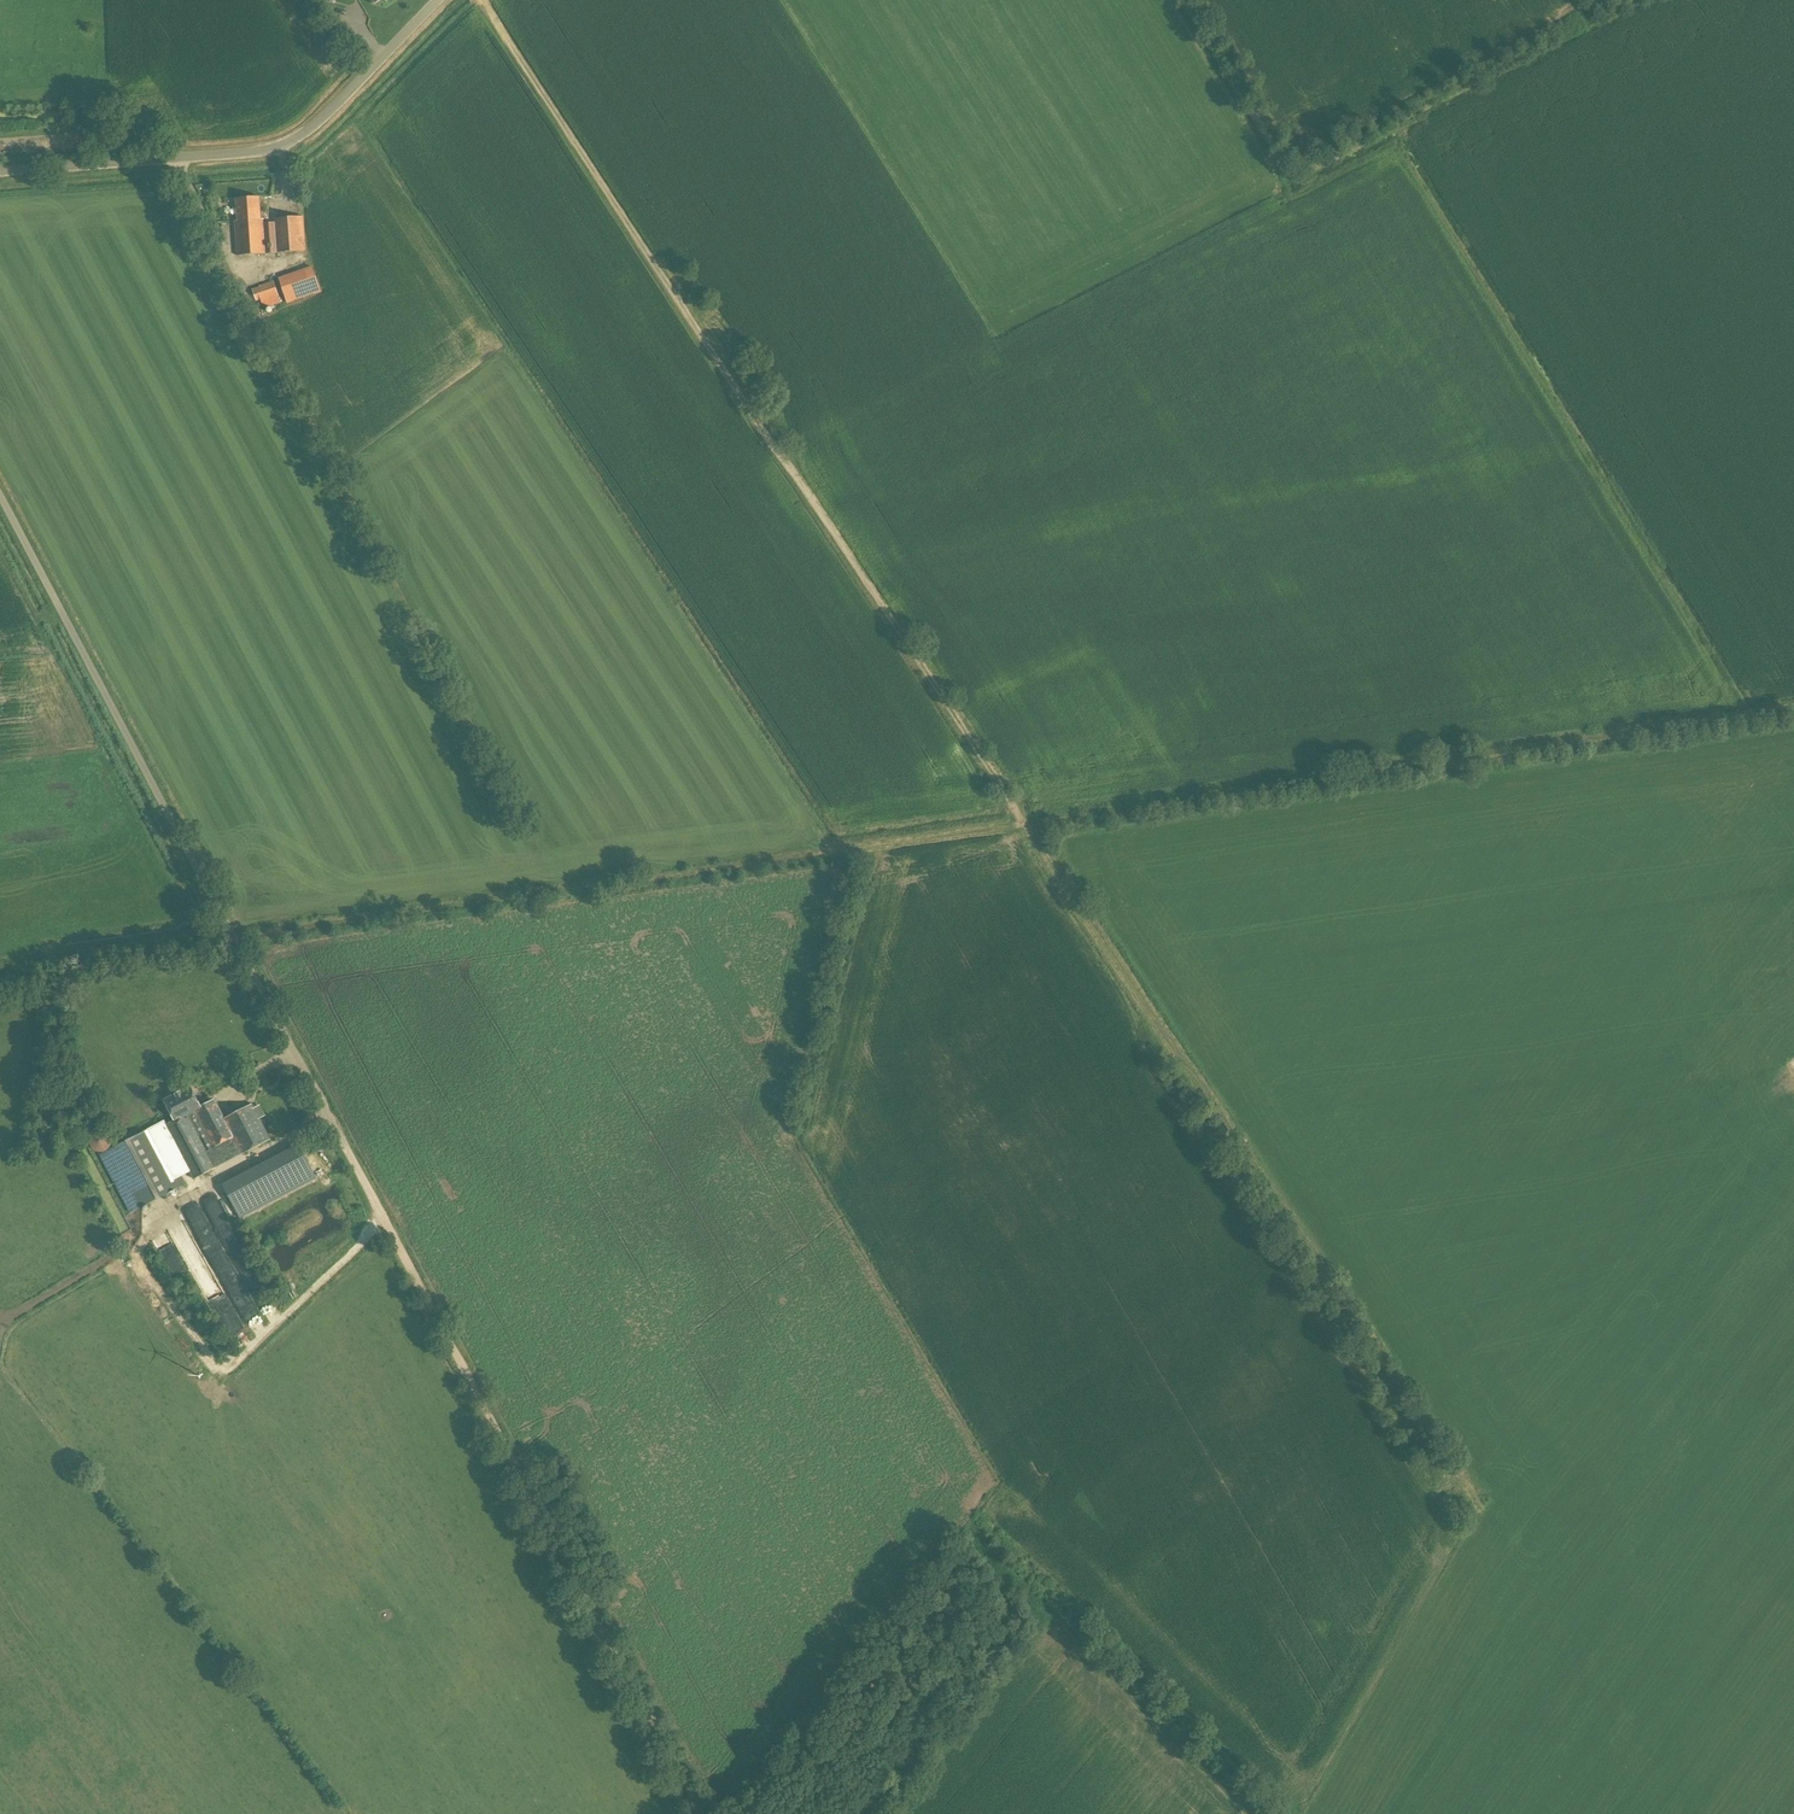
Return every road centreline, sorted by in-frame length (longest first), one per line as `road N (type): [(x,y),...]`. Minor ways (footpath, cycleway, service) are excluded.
road 1 (track): [(1793,712),(0,969)]
road 2 (track): [(491,0),(1472,1498)]
road 3 (track): [(703,1813),(347,1151)]
road 4 (unclassified): [(347,1151),(0,495)]
road 5 (unclassified): [(0,173),(260,154),(291,143),(445,0)]

